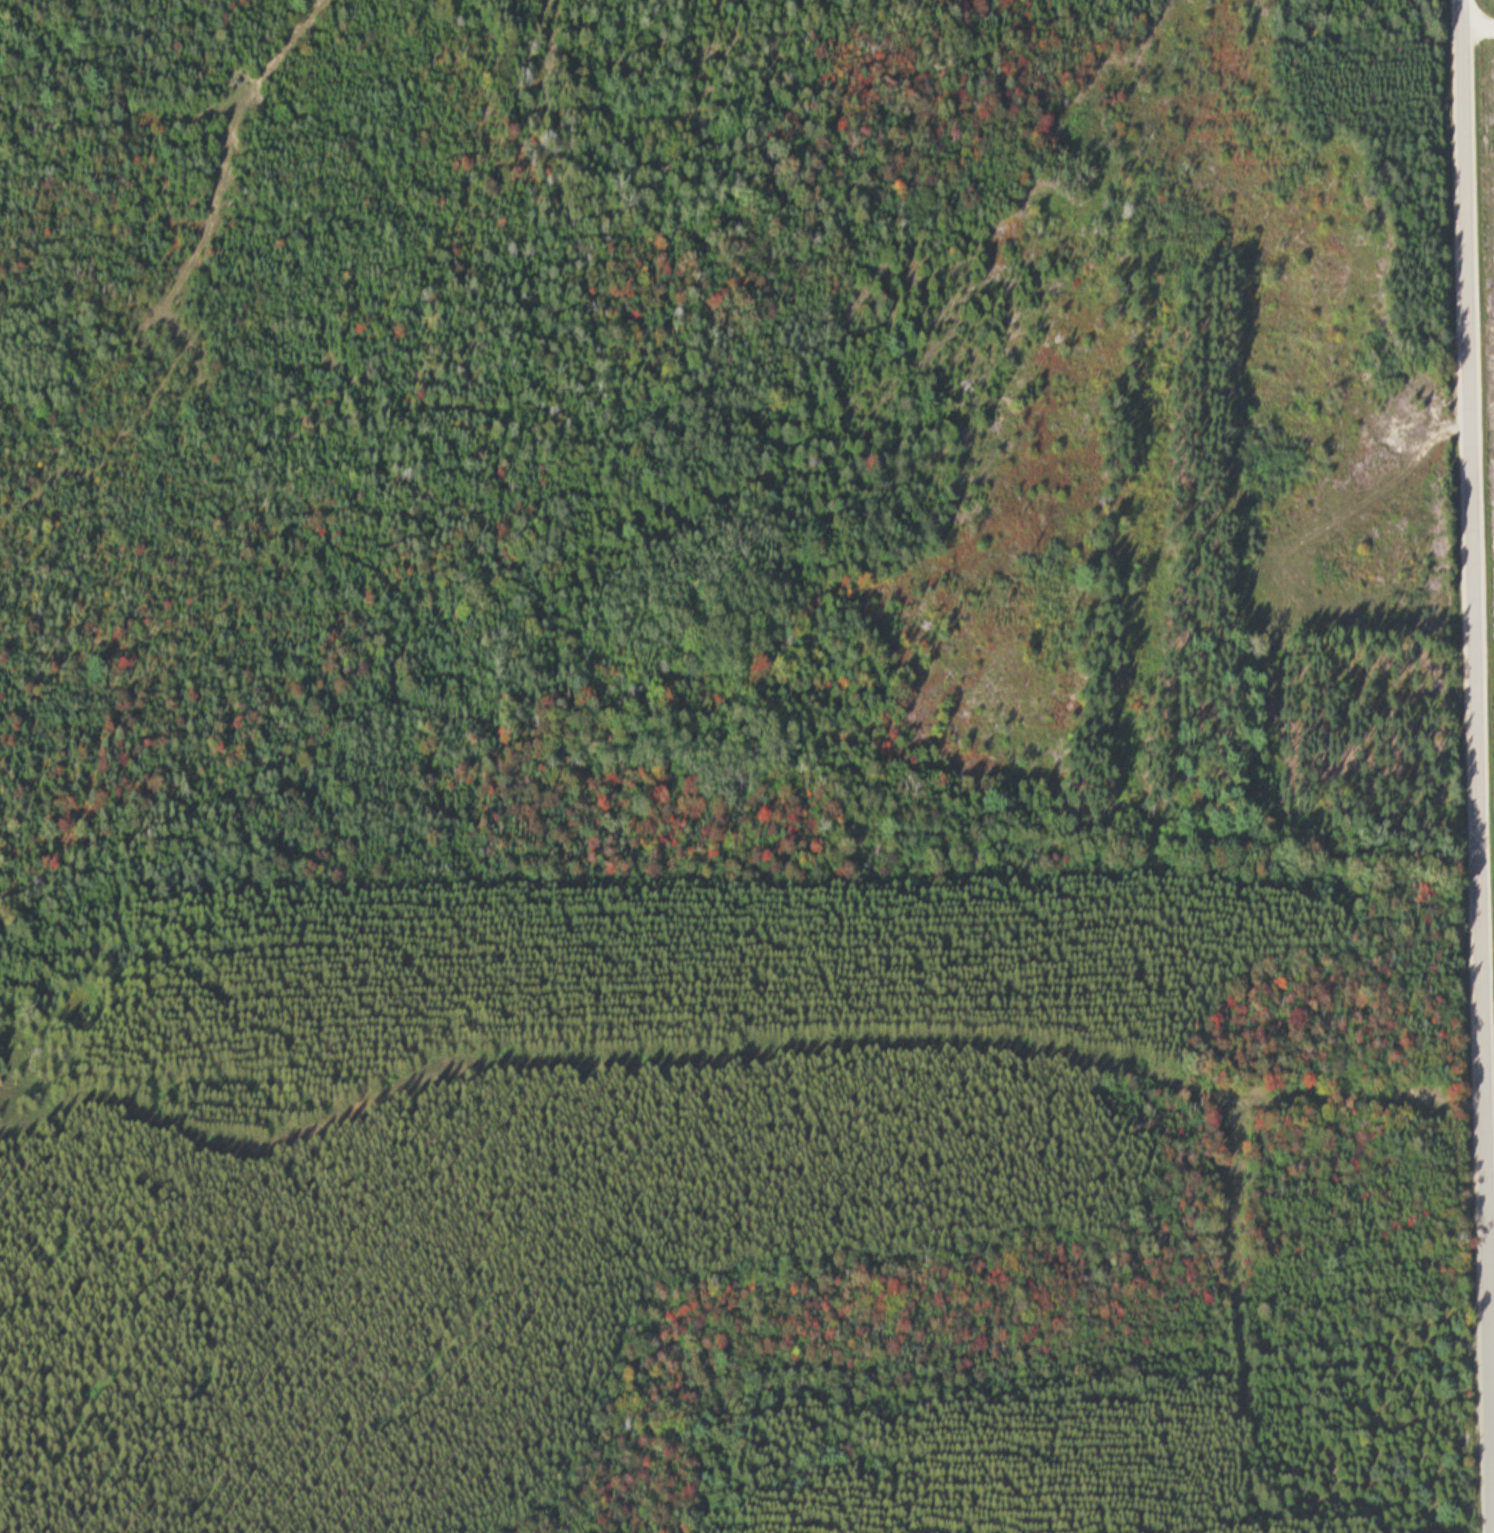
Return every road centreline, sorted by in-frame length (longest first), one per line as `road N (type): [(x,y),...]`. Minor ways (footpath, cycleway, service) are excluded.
road 1 (track): [(1487,1092),(1194,1090),(937,1035),(431,1079),(224,1165),(92,1097),(0,1126)]
road 2 (residential): [(1493,1442),(1466,0)]

